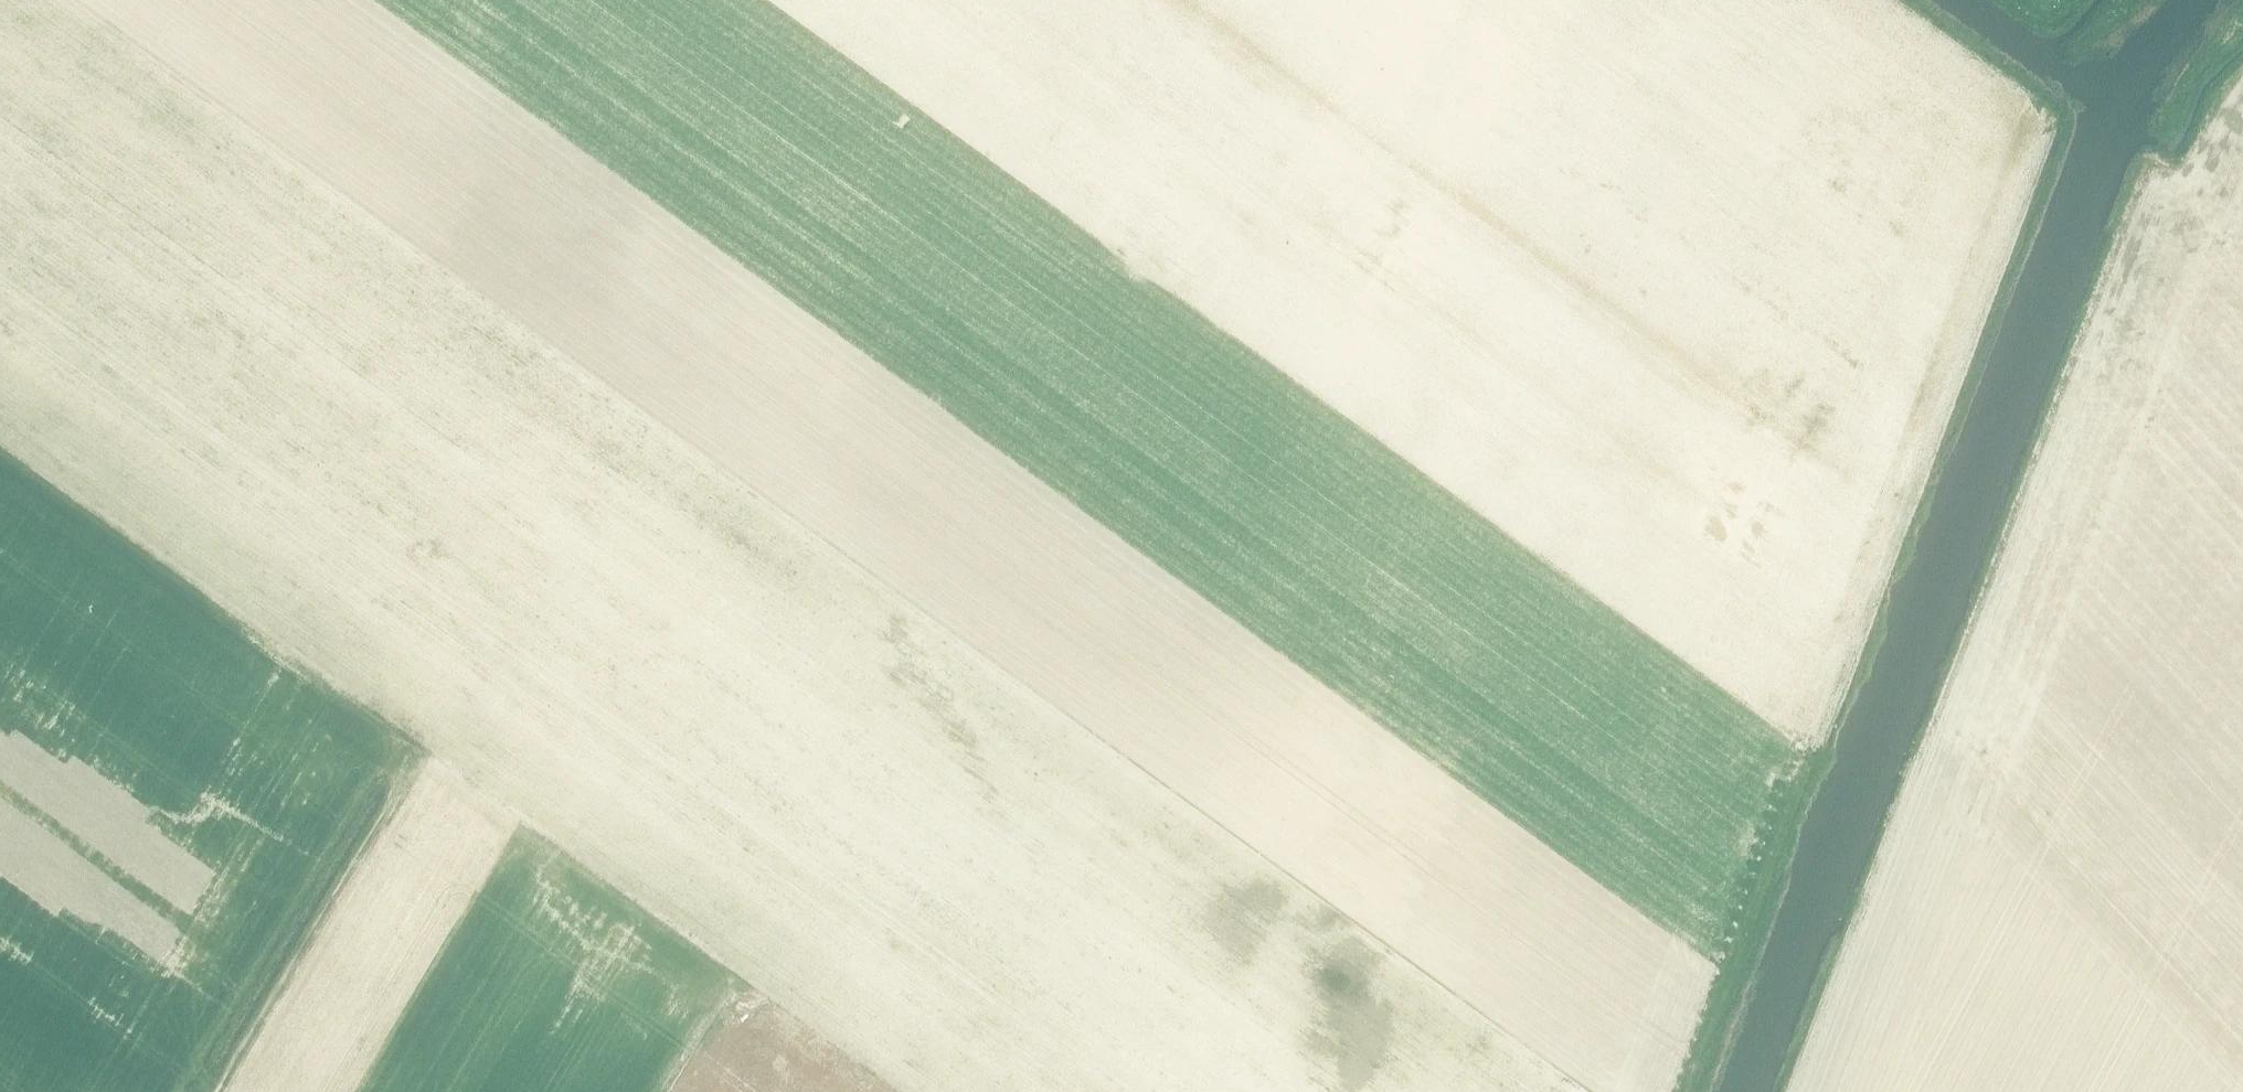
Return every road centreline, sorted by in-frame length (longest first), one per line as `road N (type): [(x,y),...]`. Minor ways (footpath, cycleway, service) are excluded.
road 1 (track): [(218,1091),(399,792)]

